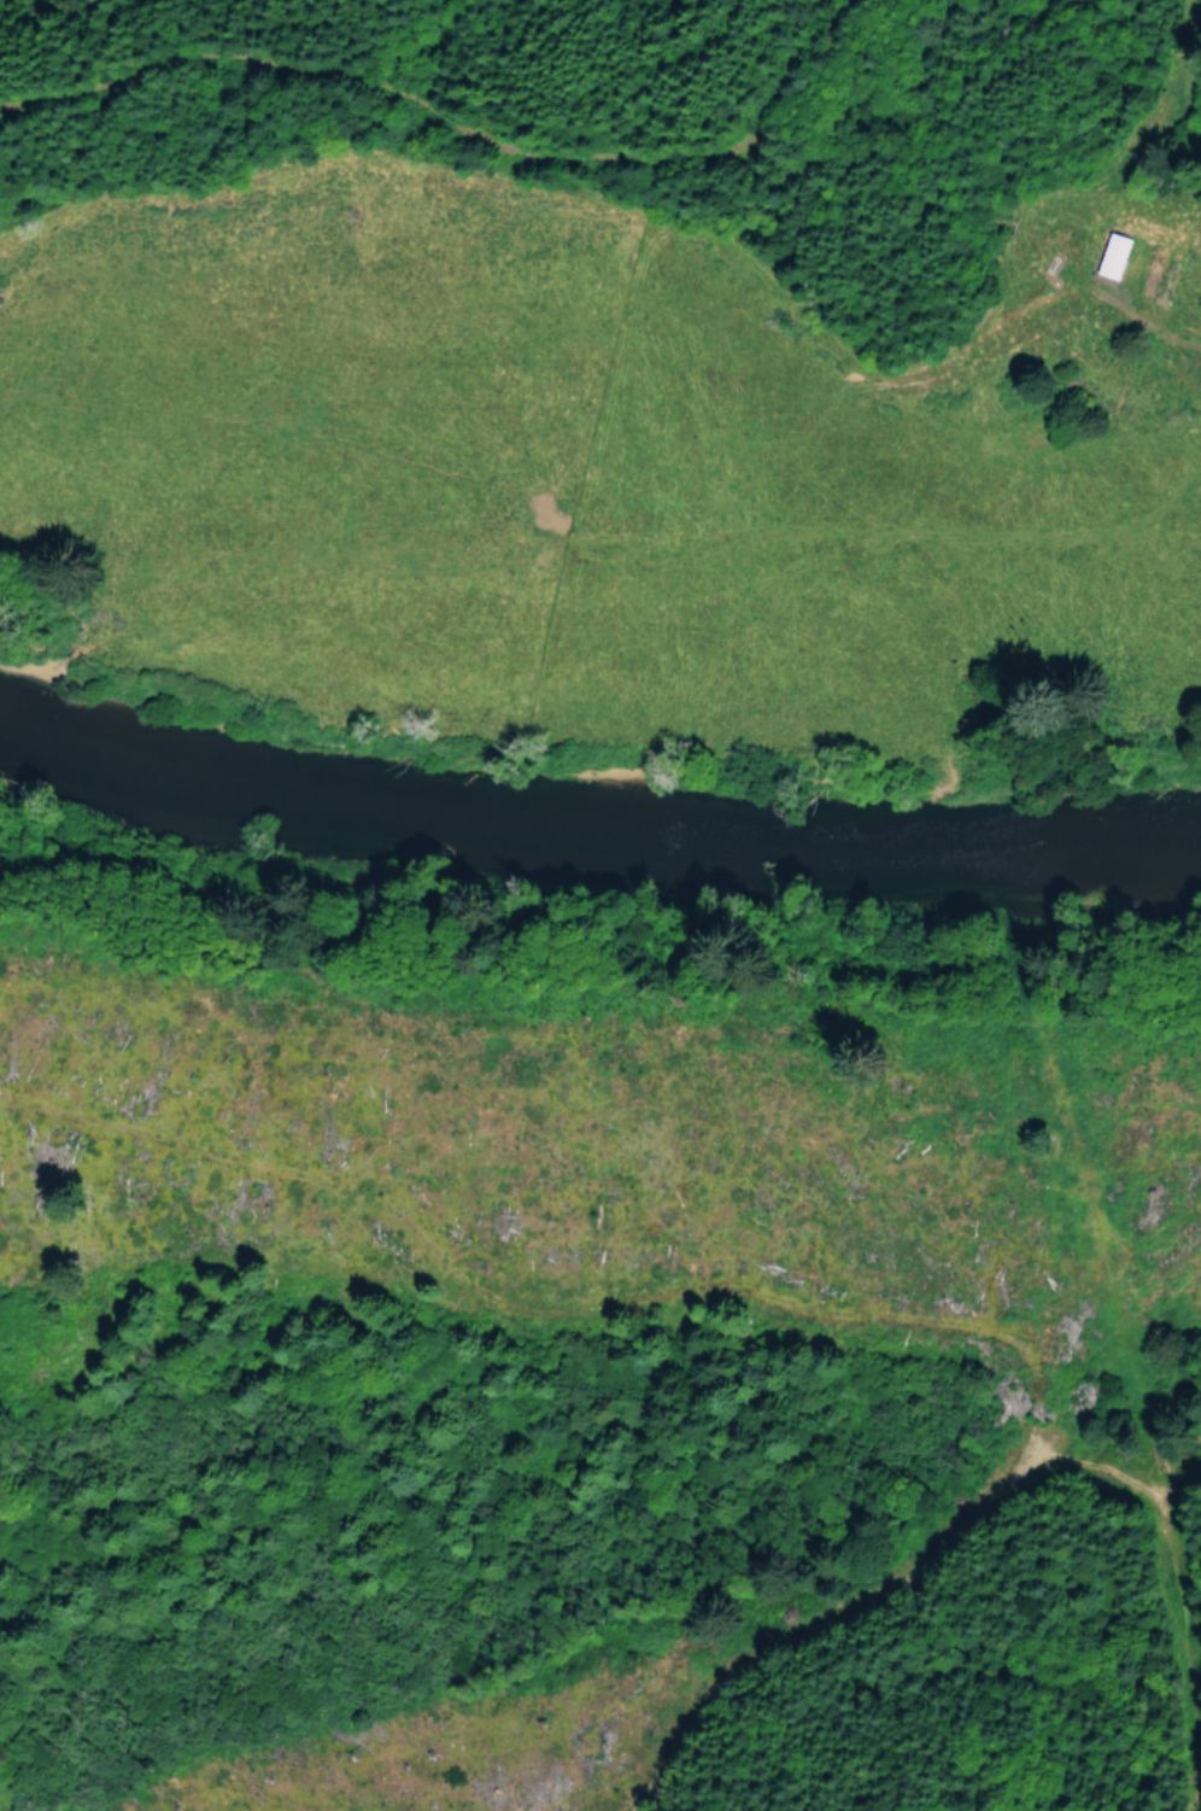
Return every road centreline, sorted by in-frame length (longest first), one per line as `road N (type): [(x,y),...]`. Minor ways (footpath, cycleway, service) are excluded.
road 1 (residential): [(673,0),(661,19),(479,66),(423,16),(338,76)]
road 2 (residential): [(1200,10),(1199,56),(1090,117)]

